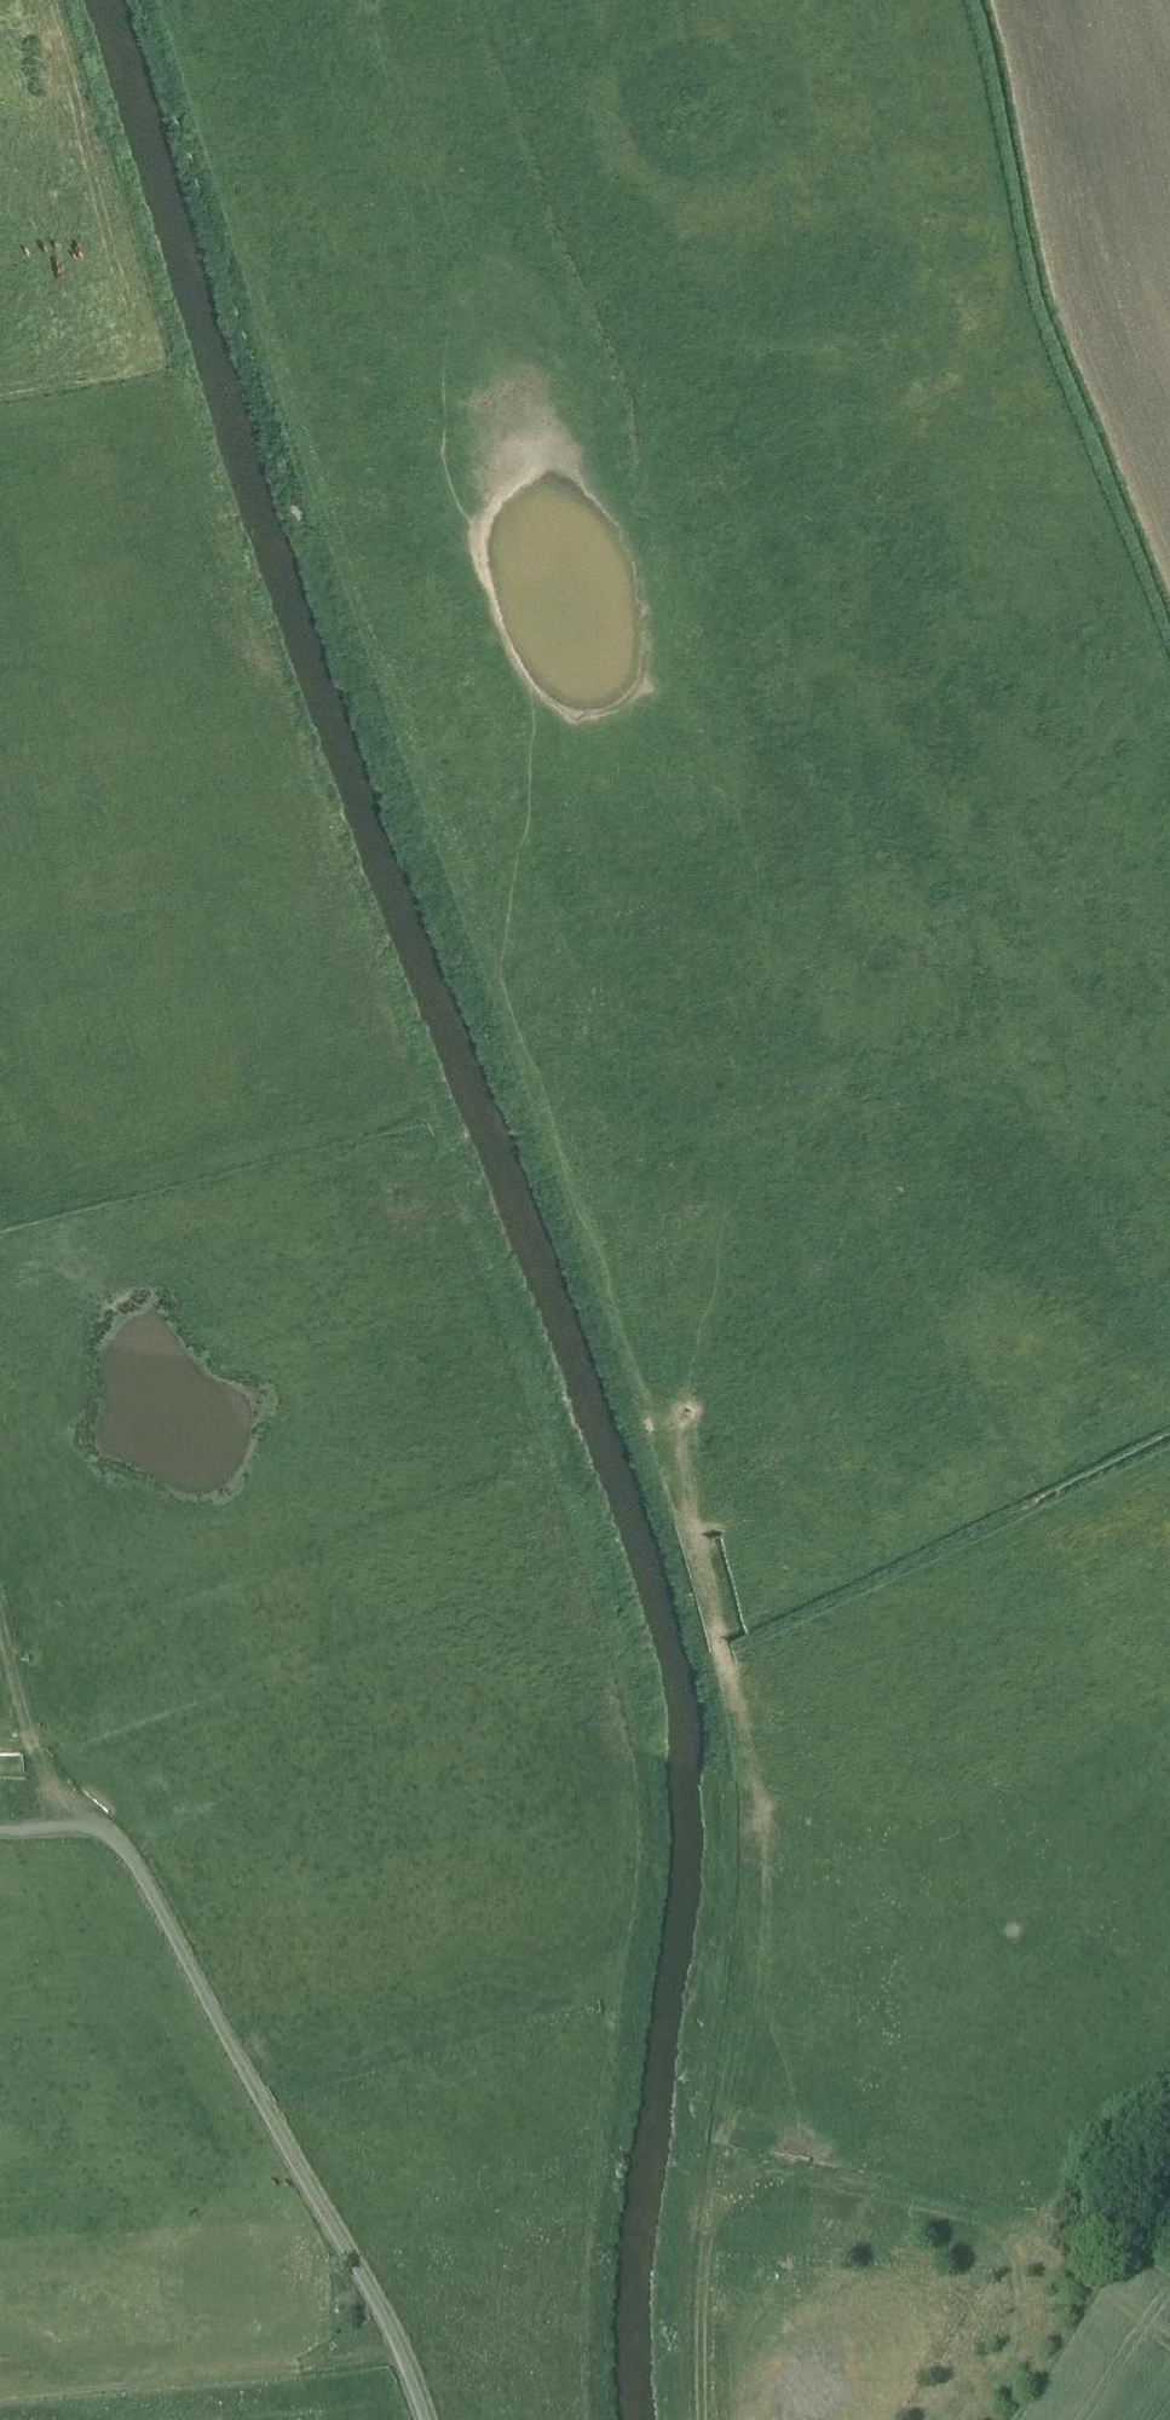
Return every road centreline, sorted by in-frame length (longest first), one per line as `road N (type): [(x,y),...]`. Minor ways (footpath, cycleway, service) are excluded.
road 1 (track): [(417,2419),(391,2341),(135,1873),(102,1835),(66,1824)]
road 2 (track): [(66,1824),(0,1658)]

